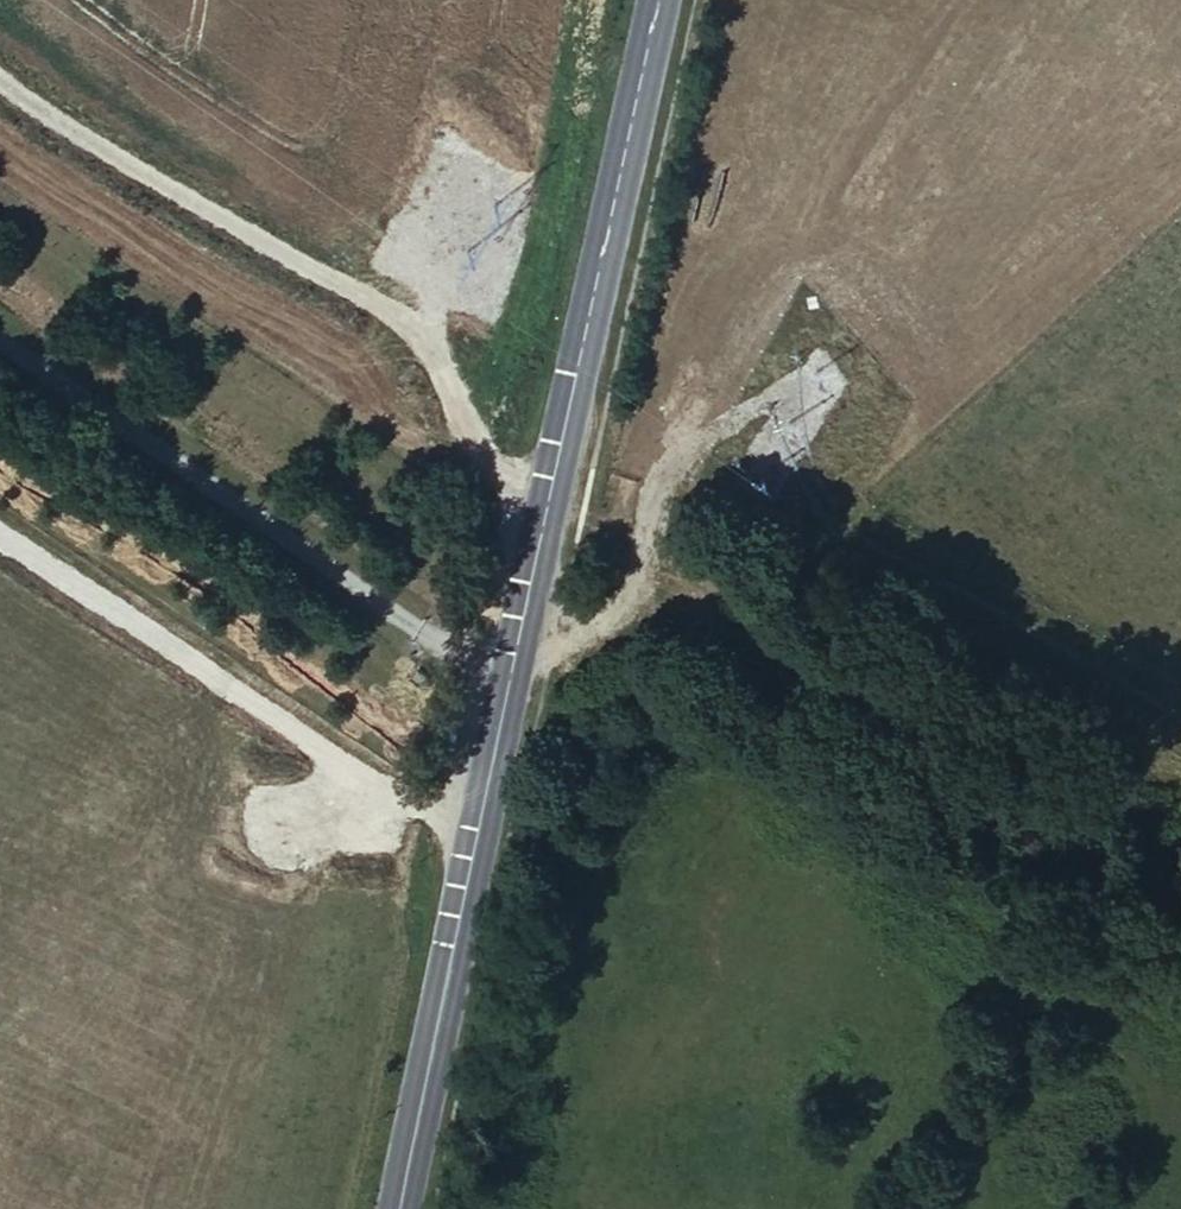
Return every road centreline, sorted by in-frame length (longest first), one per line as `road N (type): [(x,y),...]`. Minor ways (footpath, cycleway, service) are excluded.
road 1 (secondary): [(658,0),(508,668),(401,1208)]

